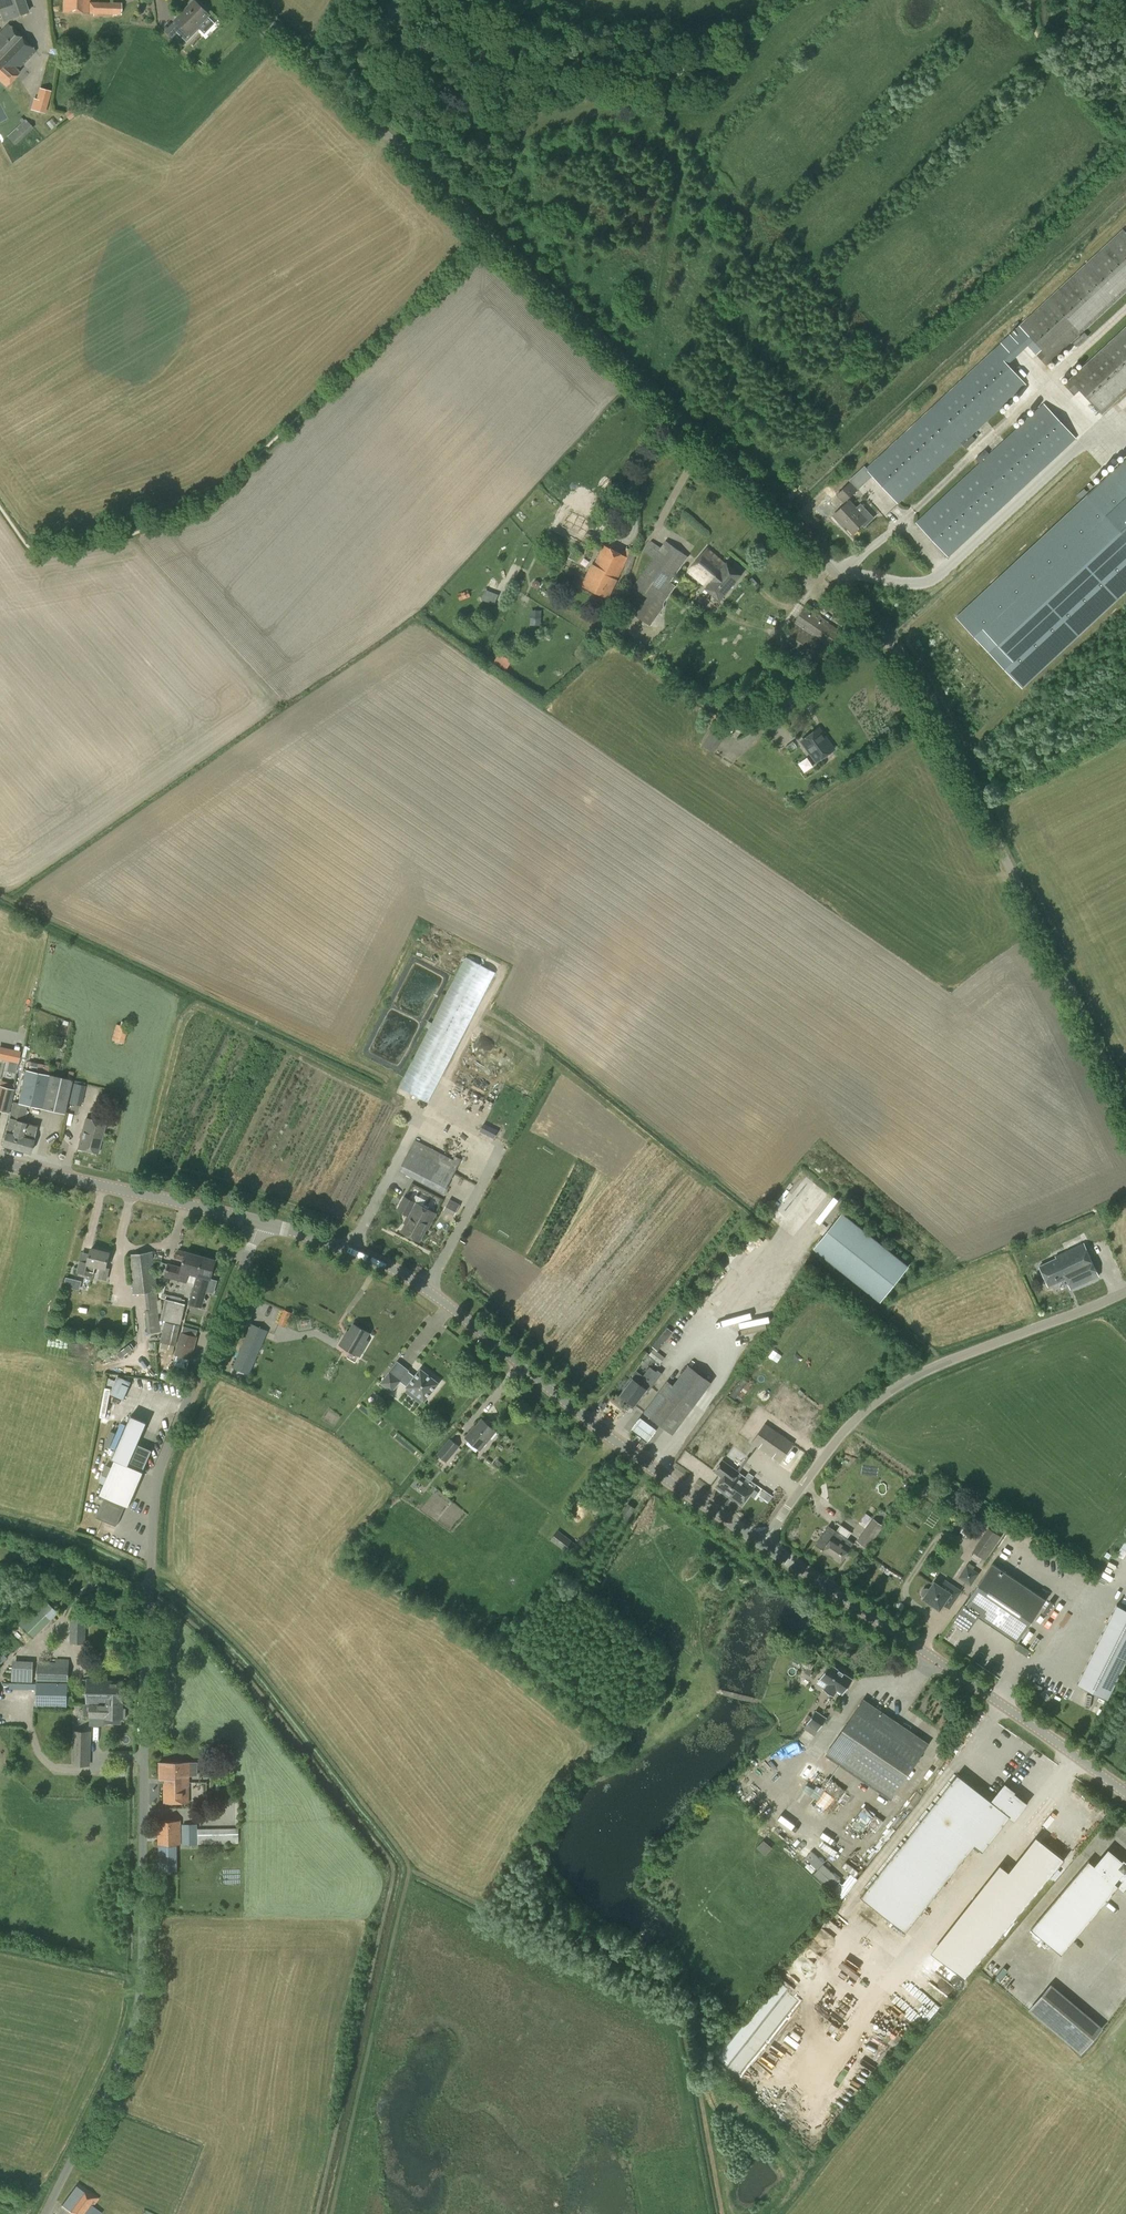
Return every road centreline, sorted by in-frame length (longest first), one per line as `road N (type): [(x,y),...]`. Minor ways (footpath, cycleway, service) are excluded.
road 1 (unclassified): [(46,2213),(127,2045),(141,1986),(157,1487),(263,1226)]
road 2 (unclassified): [(881,635),(799,533),(244,0)]
road 3 (secondary): [(765,1546),(407,1277),(263,1226)]
road 4 (unclassified): [(1125,1101),(942,736),(881,635)]
road 5 (unclassified): [(765,1546),(838,1443),(897,1392),(1125,1296)]
road 6 (secondary): [(1125,1794),(765,1546)]
road 7 (secondary): [(263,1226),(0,1163)]
road 8 (unclassified): [(752,716),(881,635)]

